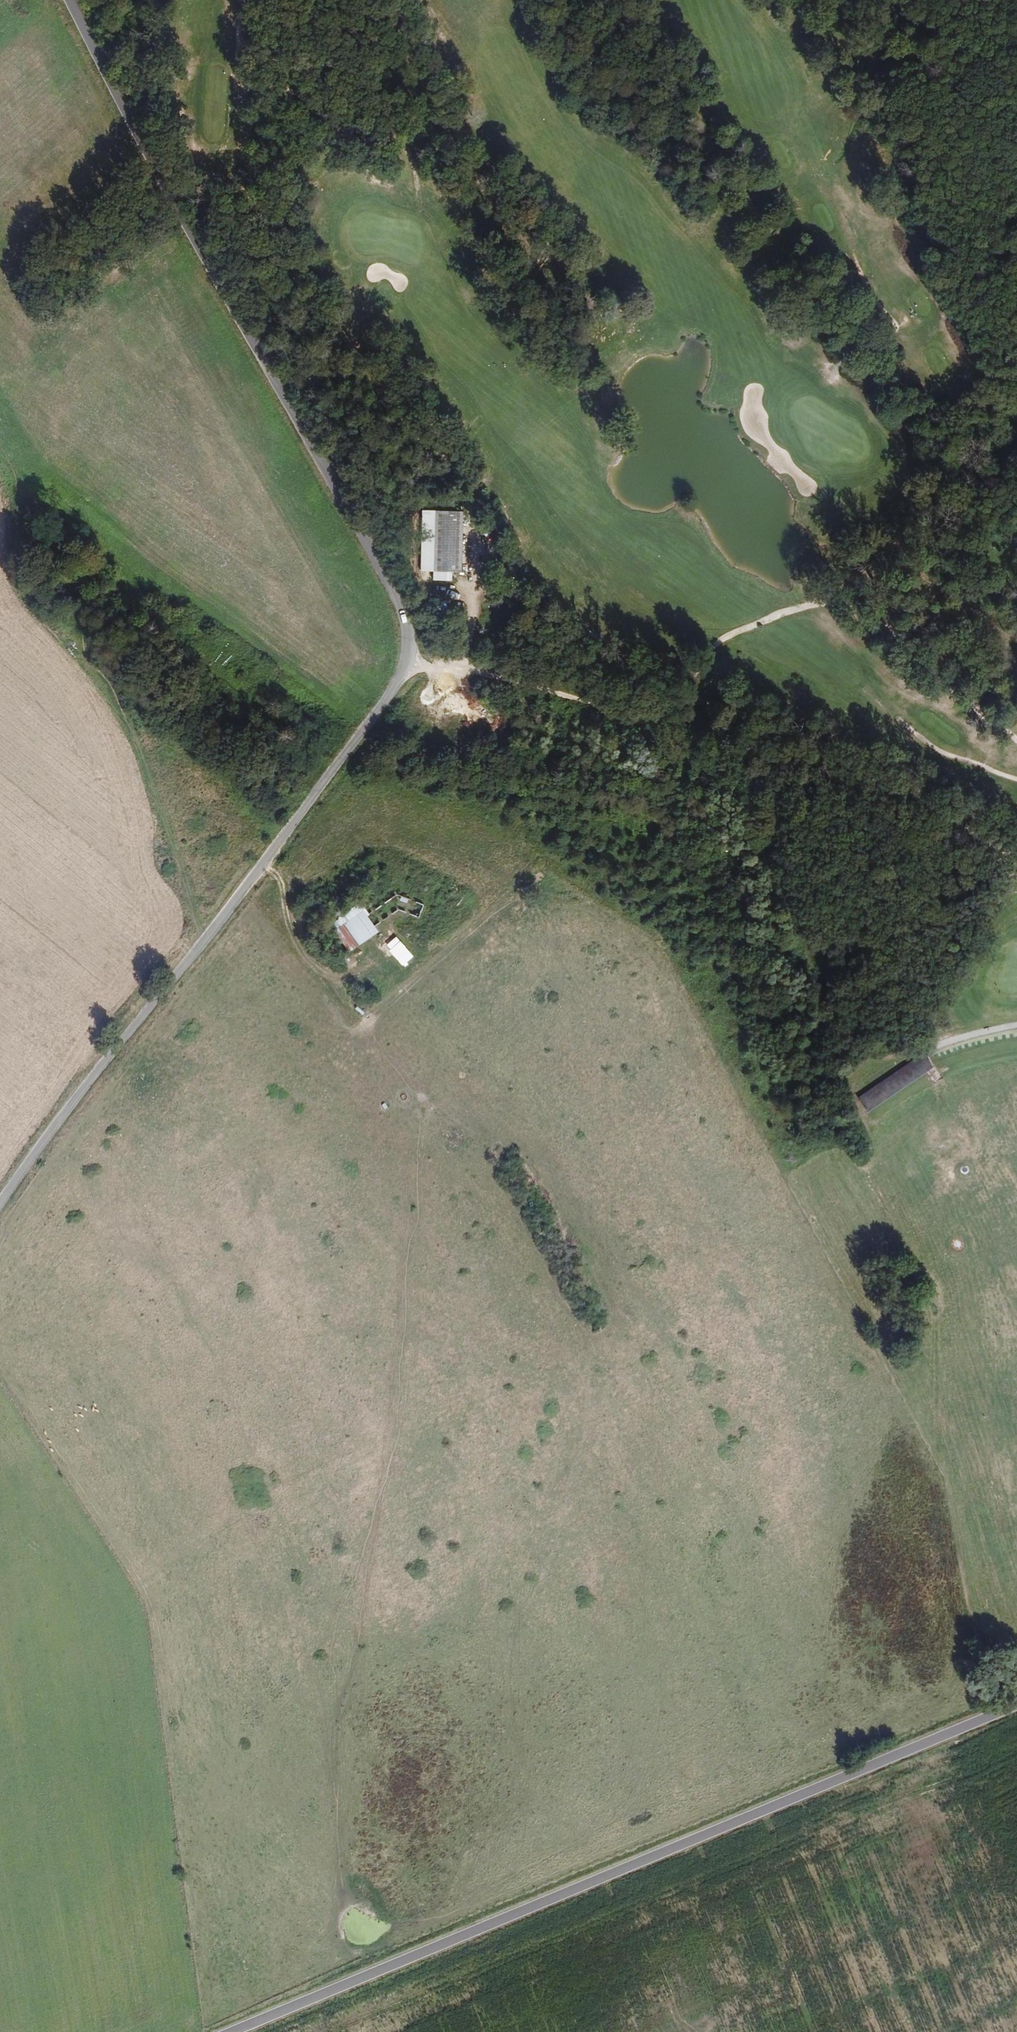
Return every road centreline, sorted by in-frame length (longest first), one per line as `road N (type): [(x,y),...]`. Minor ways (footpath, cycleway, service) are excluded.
road 1 (tertiary): [(0,1203),(352,742),(404,666),(410,635),(372,552),(65,0)]
road 2 (unclassified): [(233,2031),(1016,1705)]
road 3 (track): [(205,937),(118,691),(0,457)]

